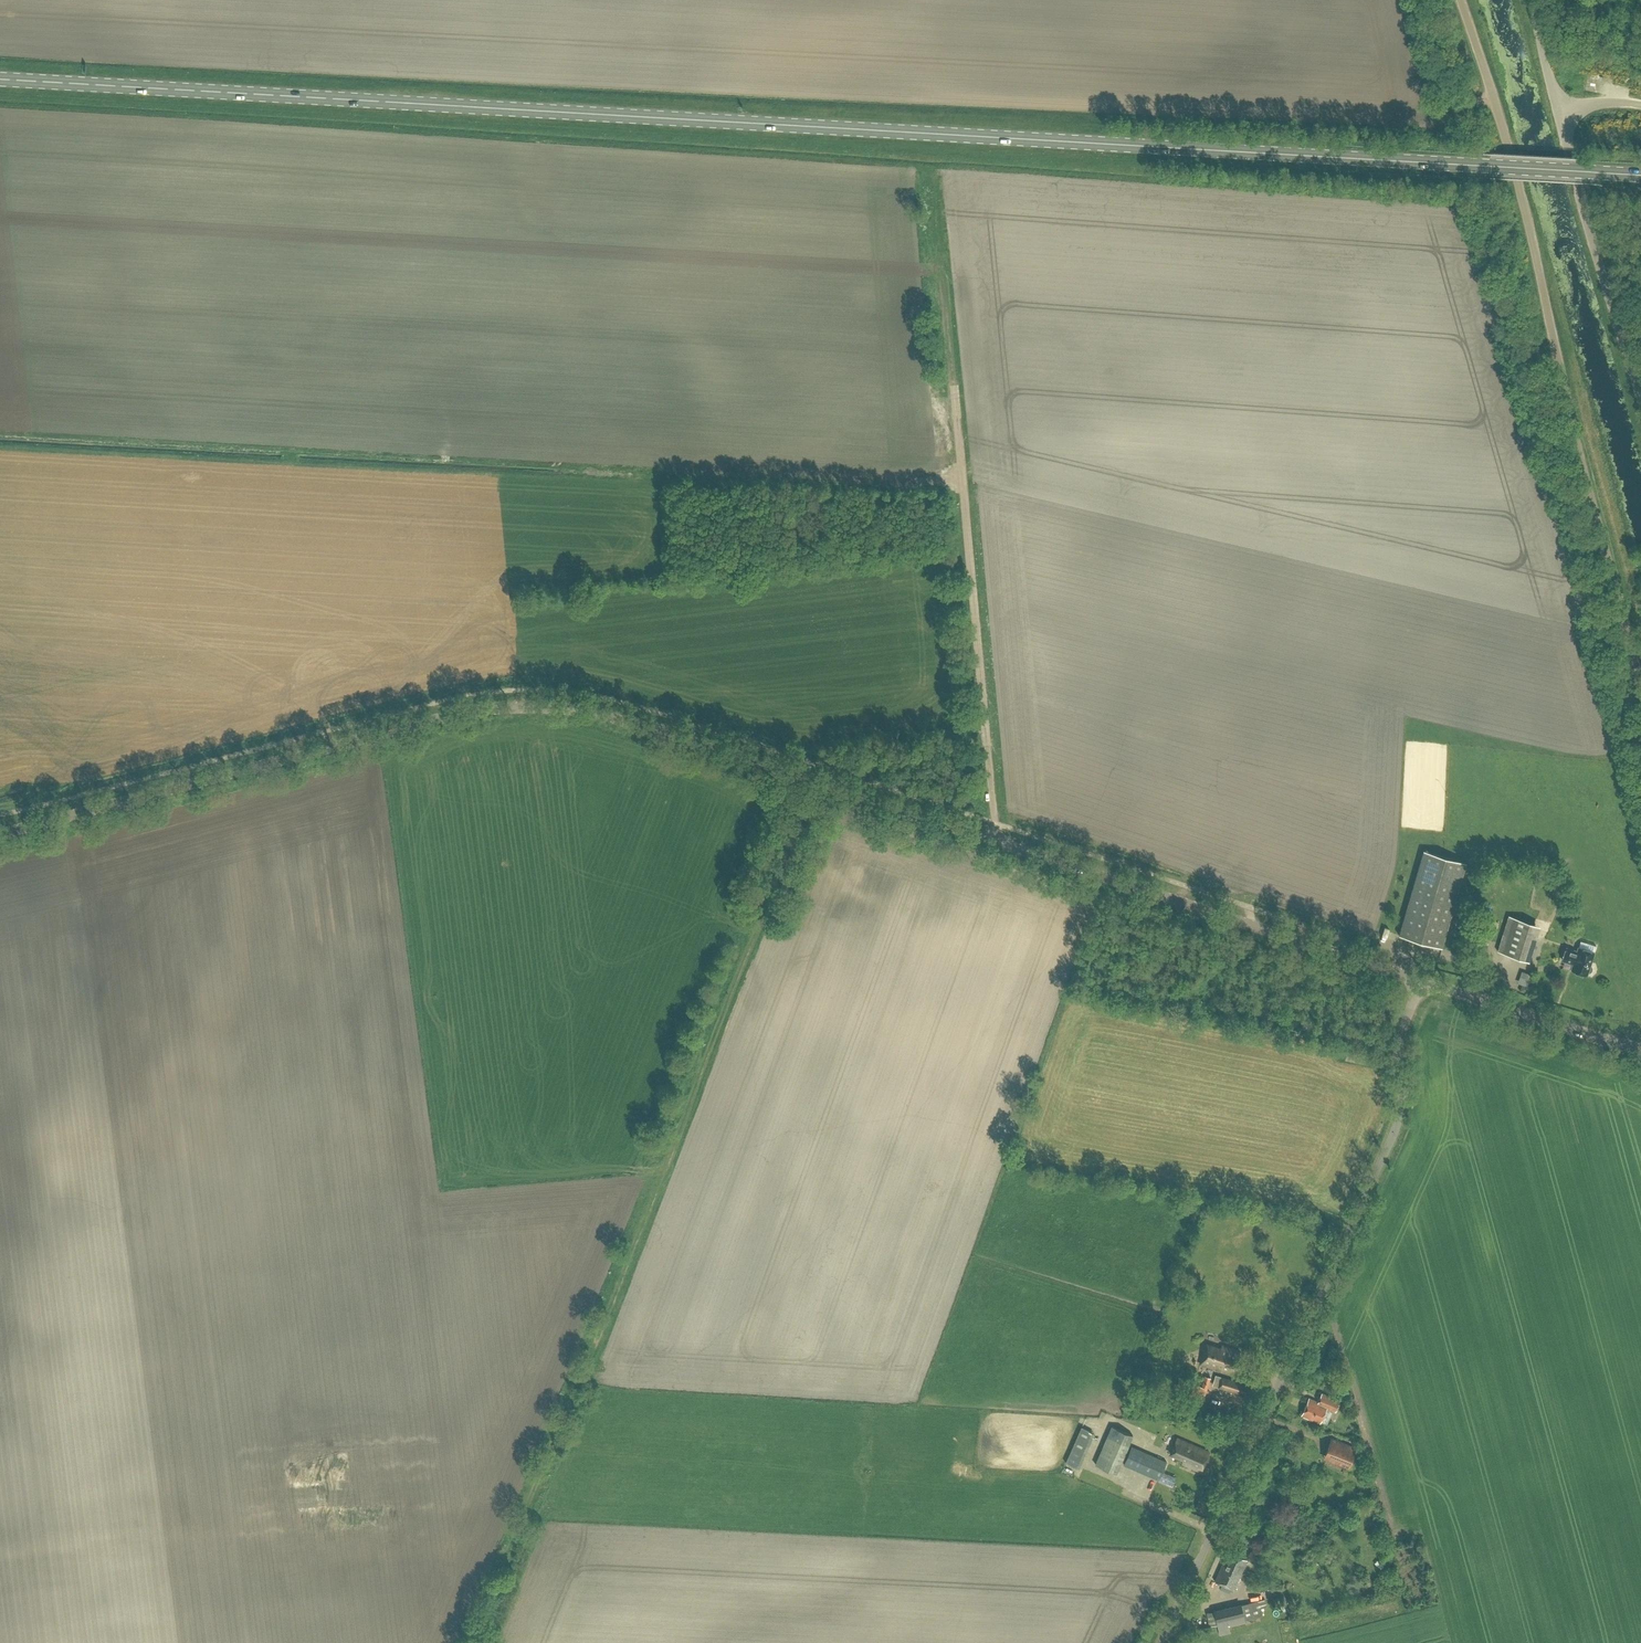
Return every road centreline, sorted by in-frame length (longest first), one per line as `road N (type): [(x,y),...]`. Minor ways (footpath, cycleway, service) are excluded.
road 1 (primary): [(1640,175),(0,79)]
road 2 (tertiary): [(0,833),(440,719),(570,709),(815,781),(1359,962)]
road 3 (track): [(474,1642),(815,781)]
road 4 (unclassified): [(1163,1642),(1388,1147),(1401,1093),(1400,1042),(1421,981)]
road 5 (unclassified): [(1640,676),(1587,489),(1504,127),(1461,0)]
road 6 (unclassified): [(1640,398),(1559,112)]
road 7 (tertiary): [(1640,1049),(1421,981)]

